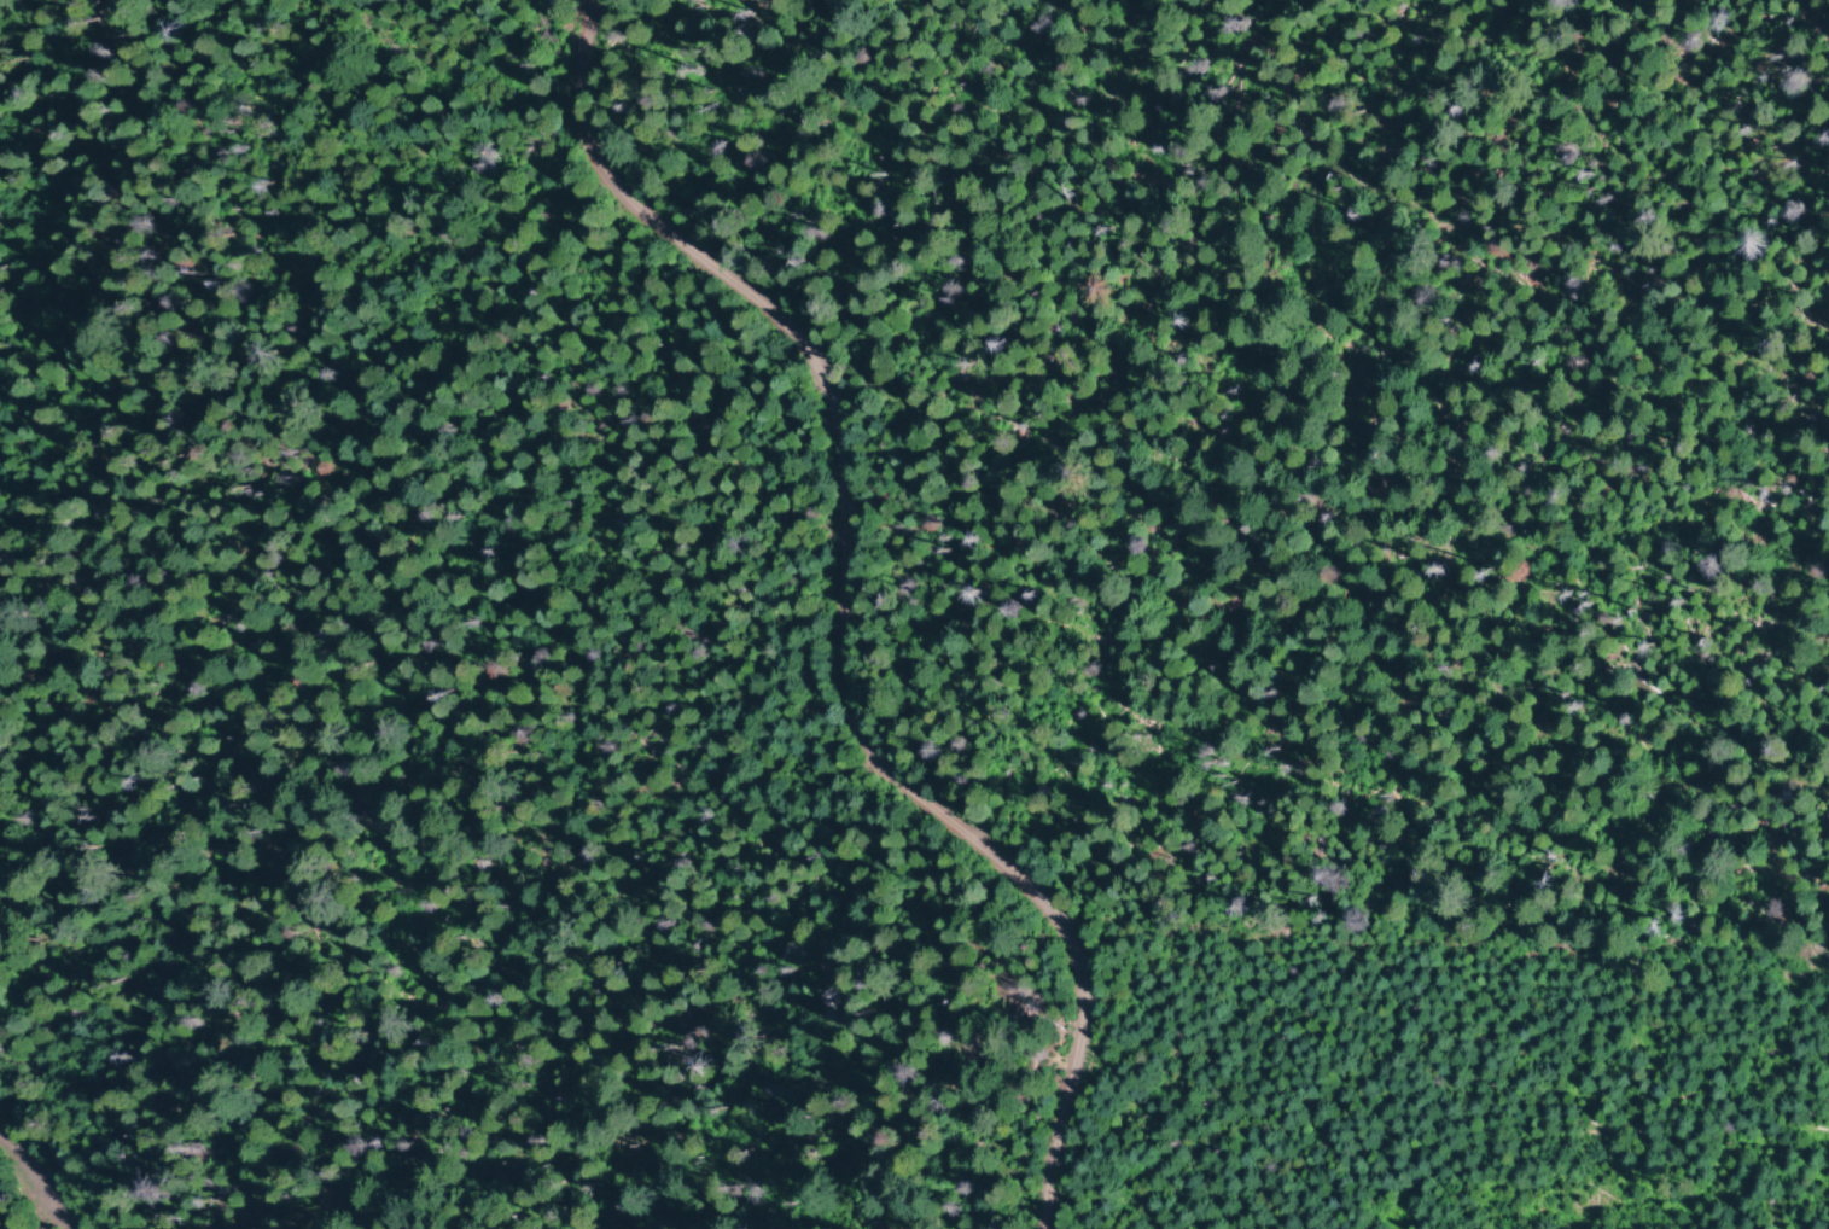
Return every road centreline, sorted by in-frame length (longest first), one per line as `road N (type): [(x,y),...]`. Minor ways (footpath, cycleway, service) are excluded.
road 1 (track): [(1042,1228),(1052,1140),(1078,1045),(1083,984),(1068,931),(1038,887),(880,751),(857,710),(843,637),(825,413),(810,359),(595,150),(578,101),(577,0)]

